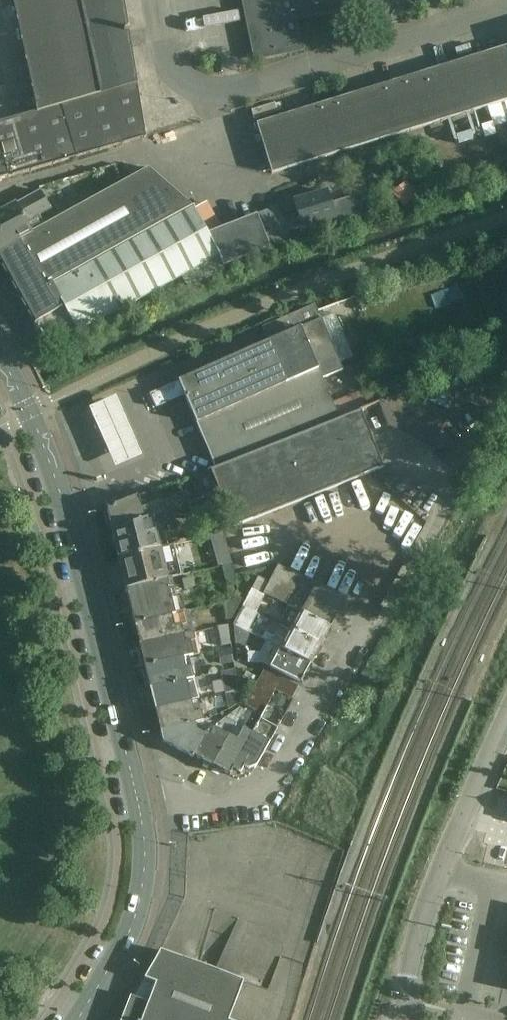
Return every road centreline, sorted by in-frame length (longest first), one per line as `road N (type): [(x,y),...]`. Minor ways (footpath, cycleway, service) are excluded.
road 1 (secondary): [(136,805),(65,508),(0,358)]
road 2 (unclassified): [(136,805),(239,798),(258,783),(373,577)]
road 3 (secondary): [(78,1019),(131,920),(142,870),(136,805)]
road 4 (residential): [(489,1019),(461,1013),(452,996),(482,890),(442,871)]
road 5 (unclassified): [(442,871),(506,709)]
road 6 (unclassified): [(401,1019),(442,871)]

